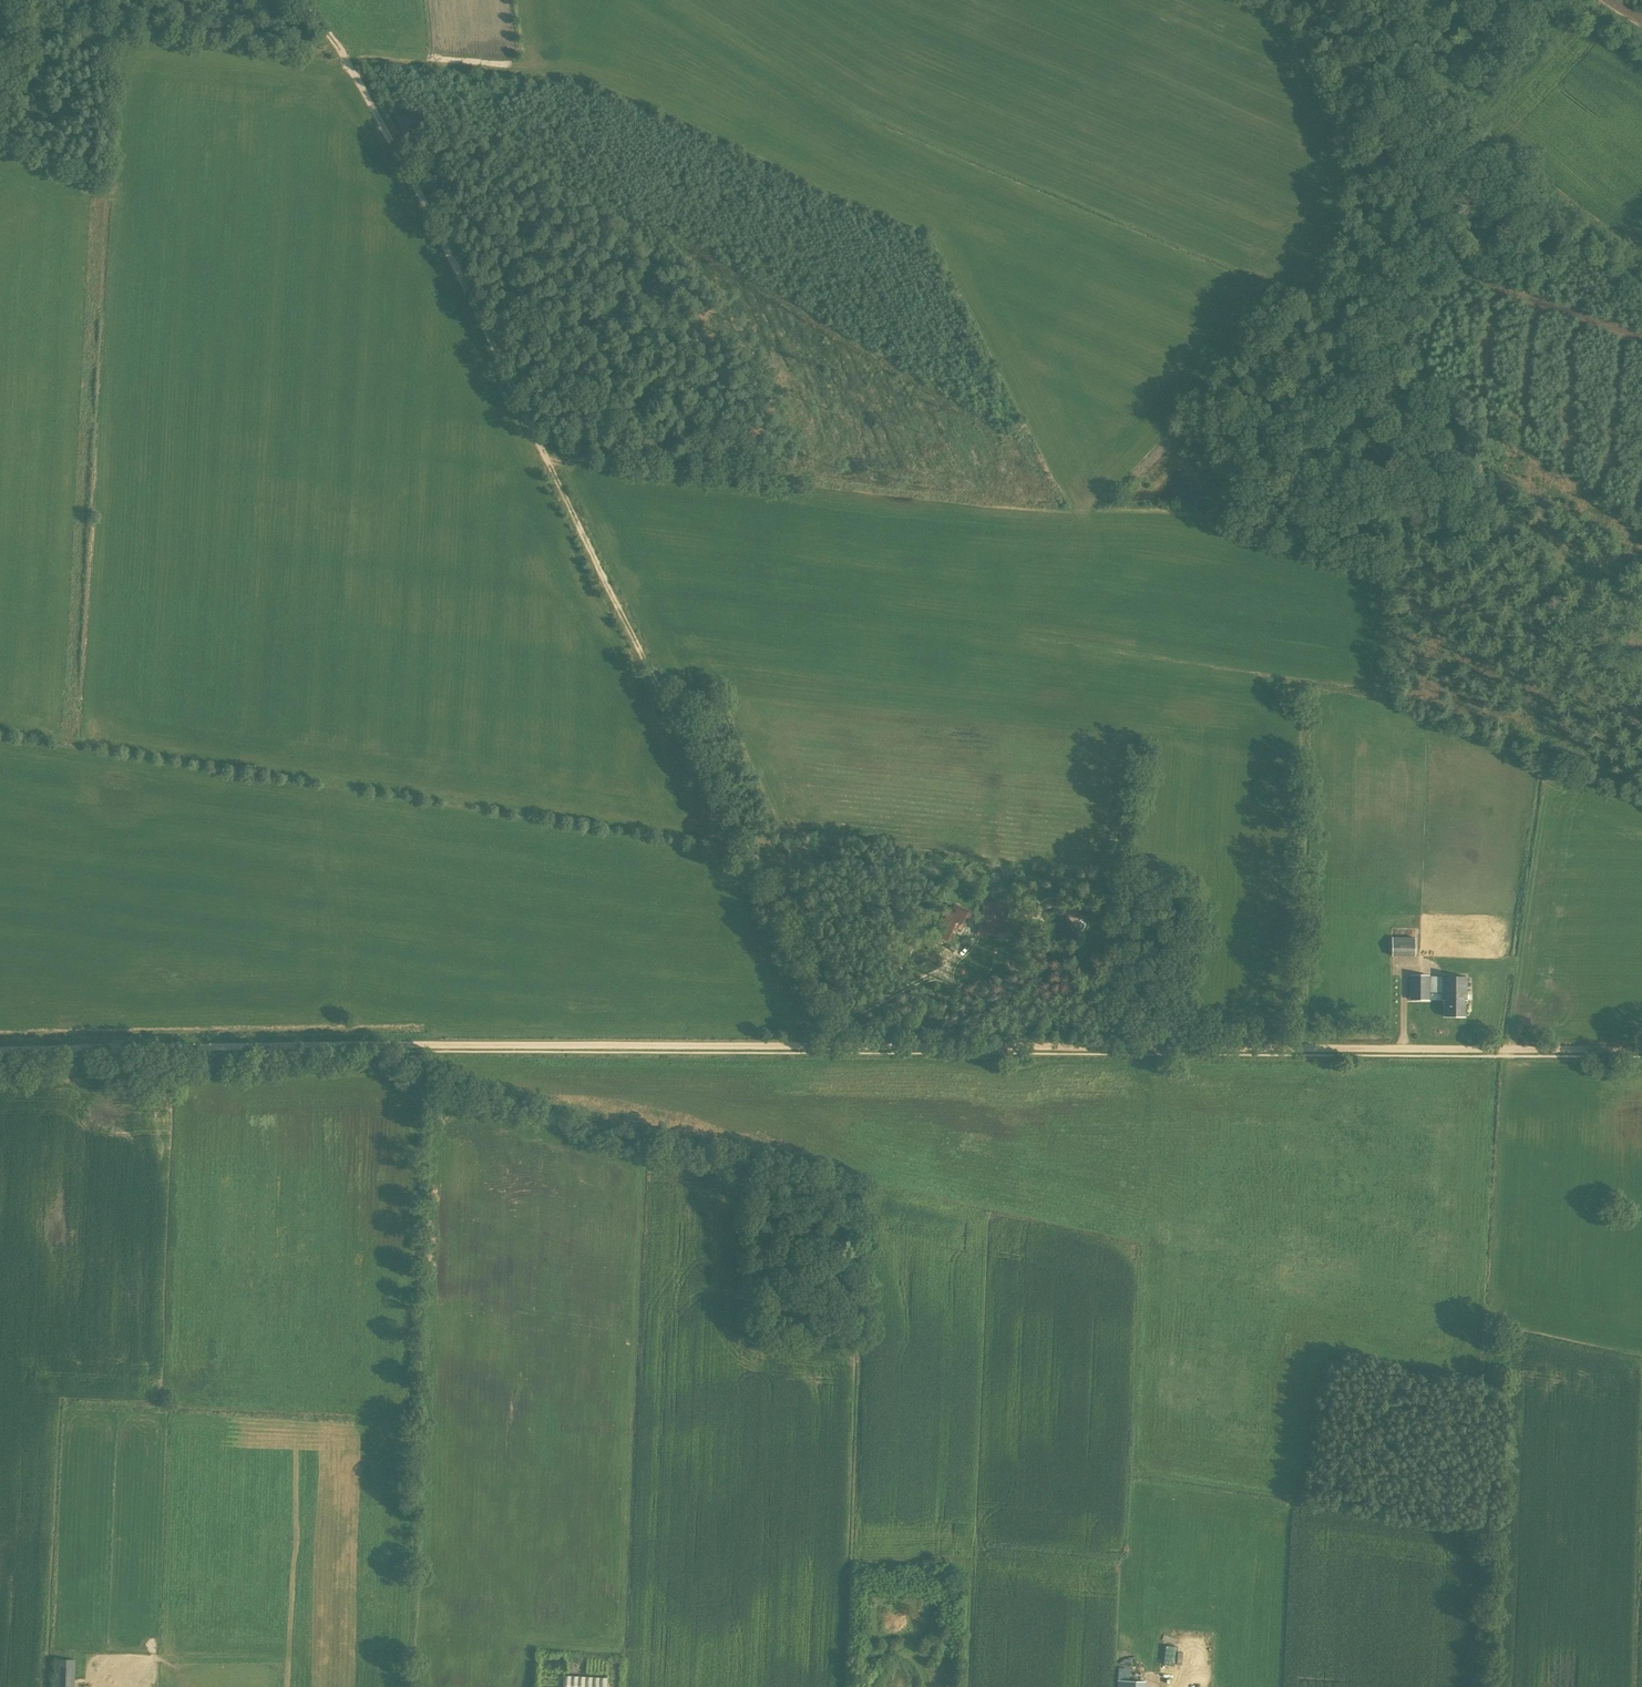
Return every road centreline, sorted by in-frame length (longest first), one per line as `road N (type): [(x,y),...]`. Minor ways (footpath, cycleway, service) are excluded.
road 1 (track): [(0,1055),(1641,1050)]
road 2 (track): [(831,1046),(615,573),(357,64),(302,0)]

